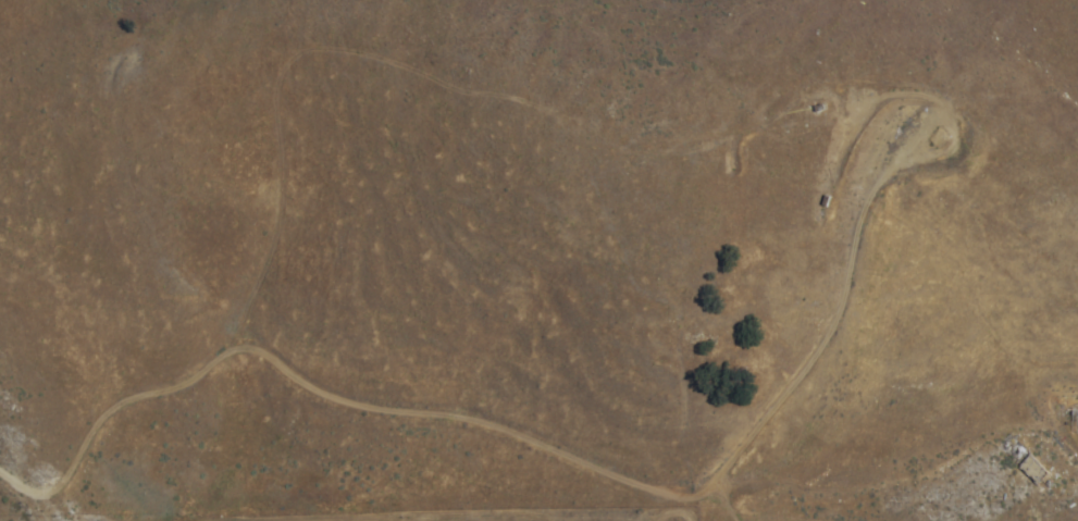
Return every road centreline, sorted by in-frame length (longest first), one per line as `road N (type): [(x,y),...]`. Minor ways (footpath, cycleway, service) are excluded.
road 1 (residential): [(0,463),(44,471),(109,404),(247,340),(323,386),(509,425),(631,475),(707,480),(721,495)]

